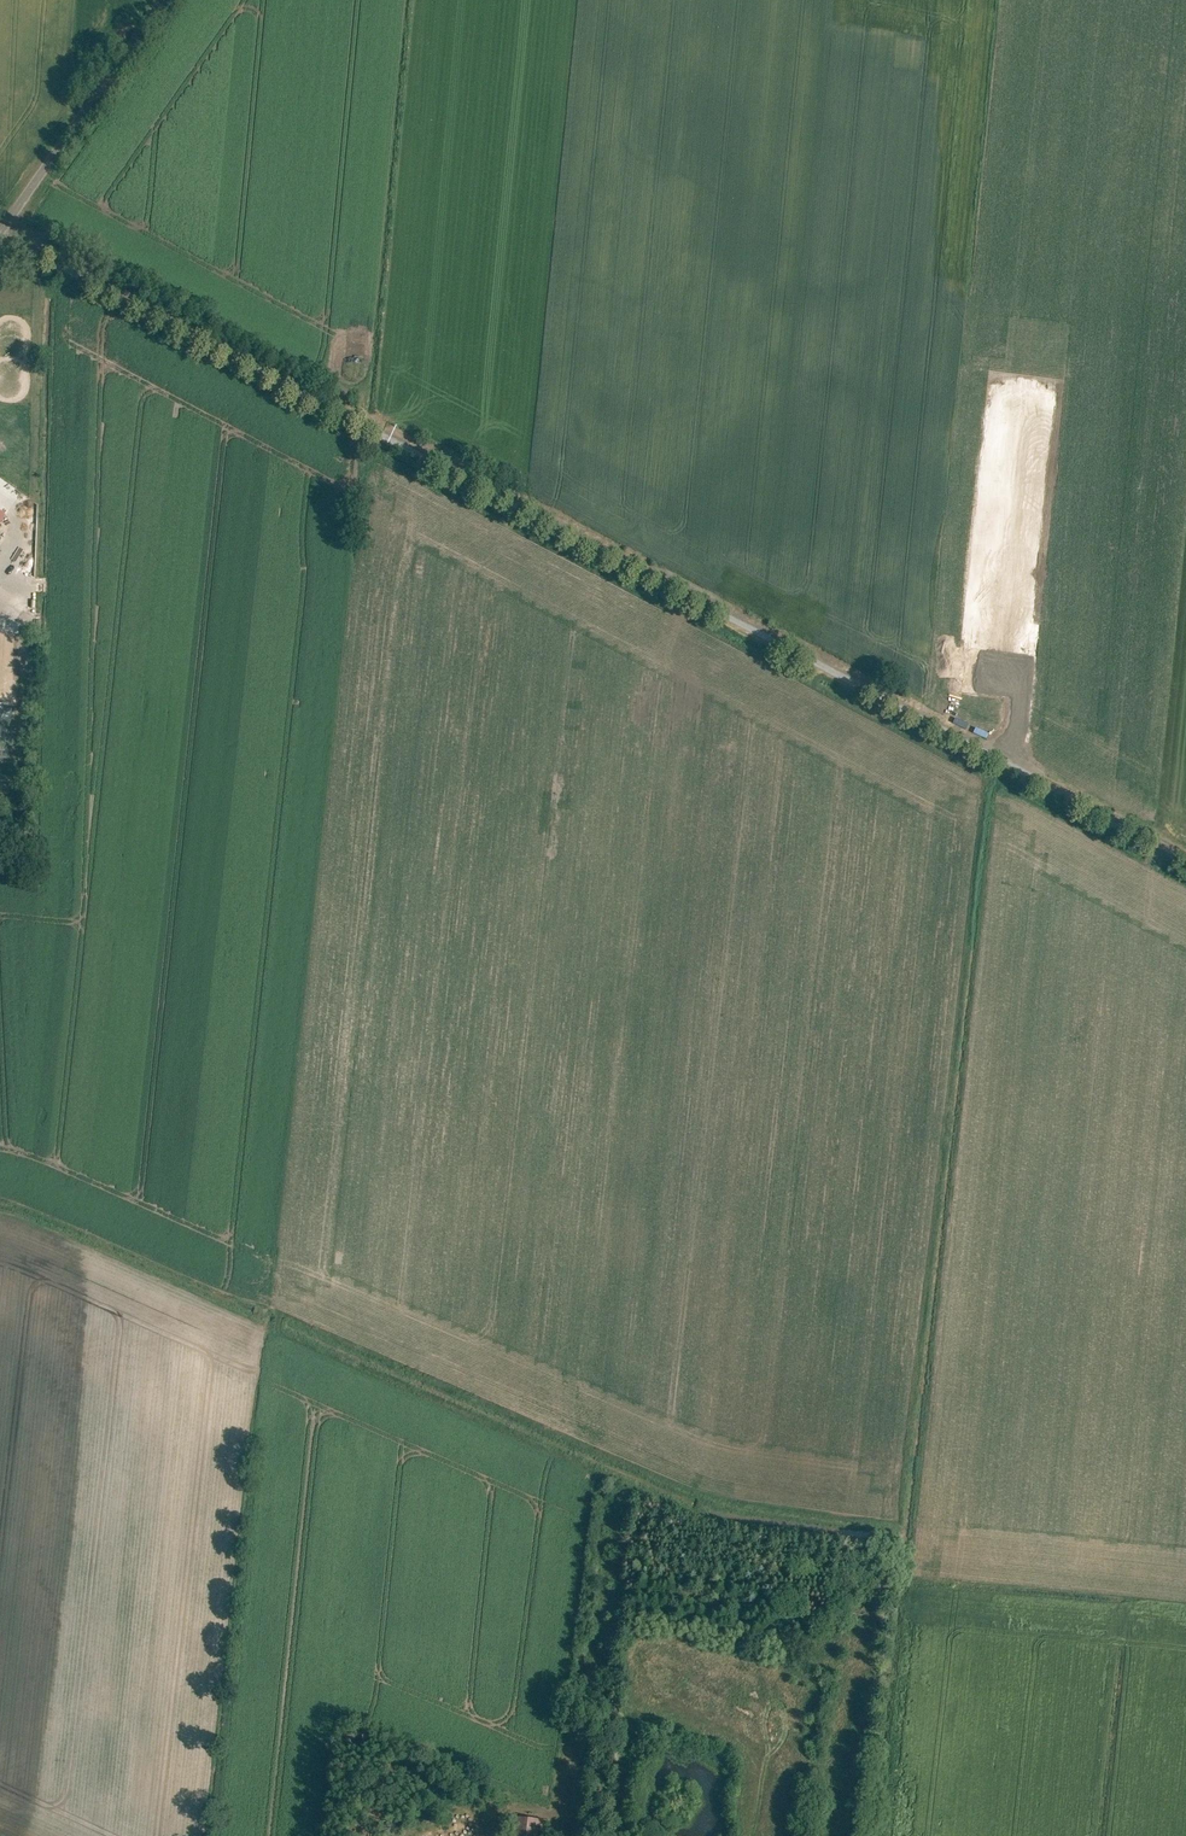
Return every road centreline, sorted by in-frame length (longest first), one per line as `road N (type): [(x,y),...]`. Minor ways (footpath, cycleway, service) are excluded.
road 1 (residential): [(1185,859),(1,236)]
road 2 (unclassified): [(1,236),(166,0)]

